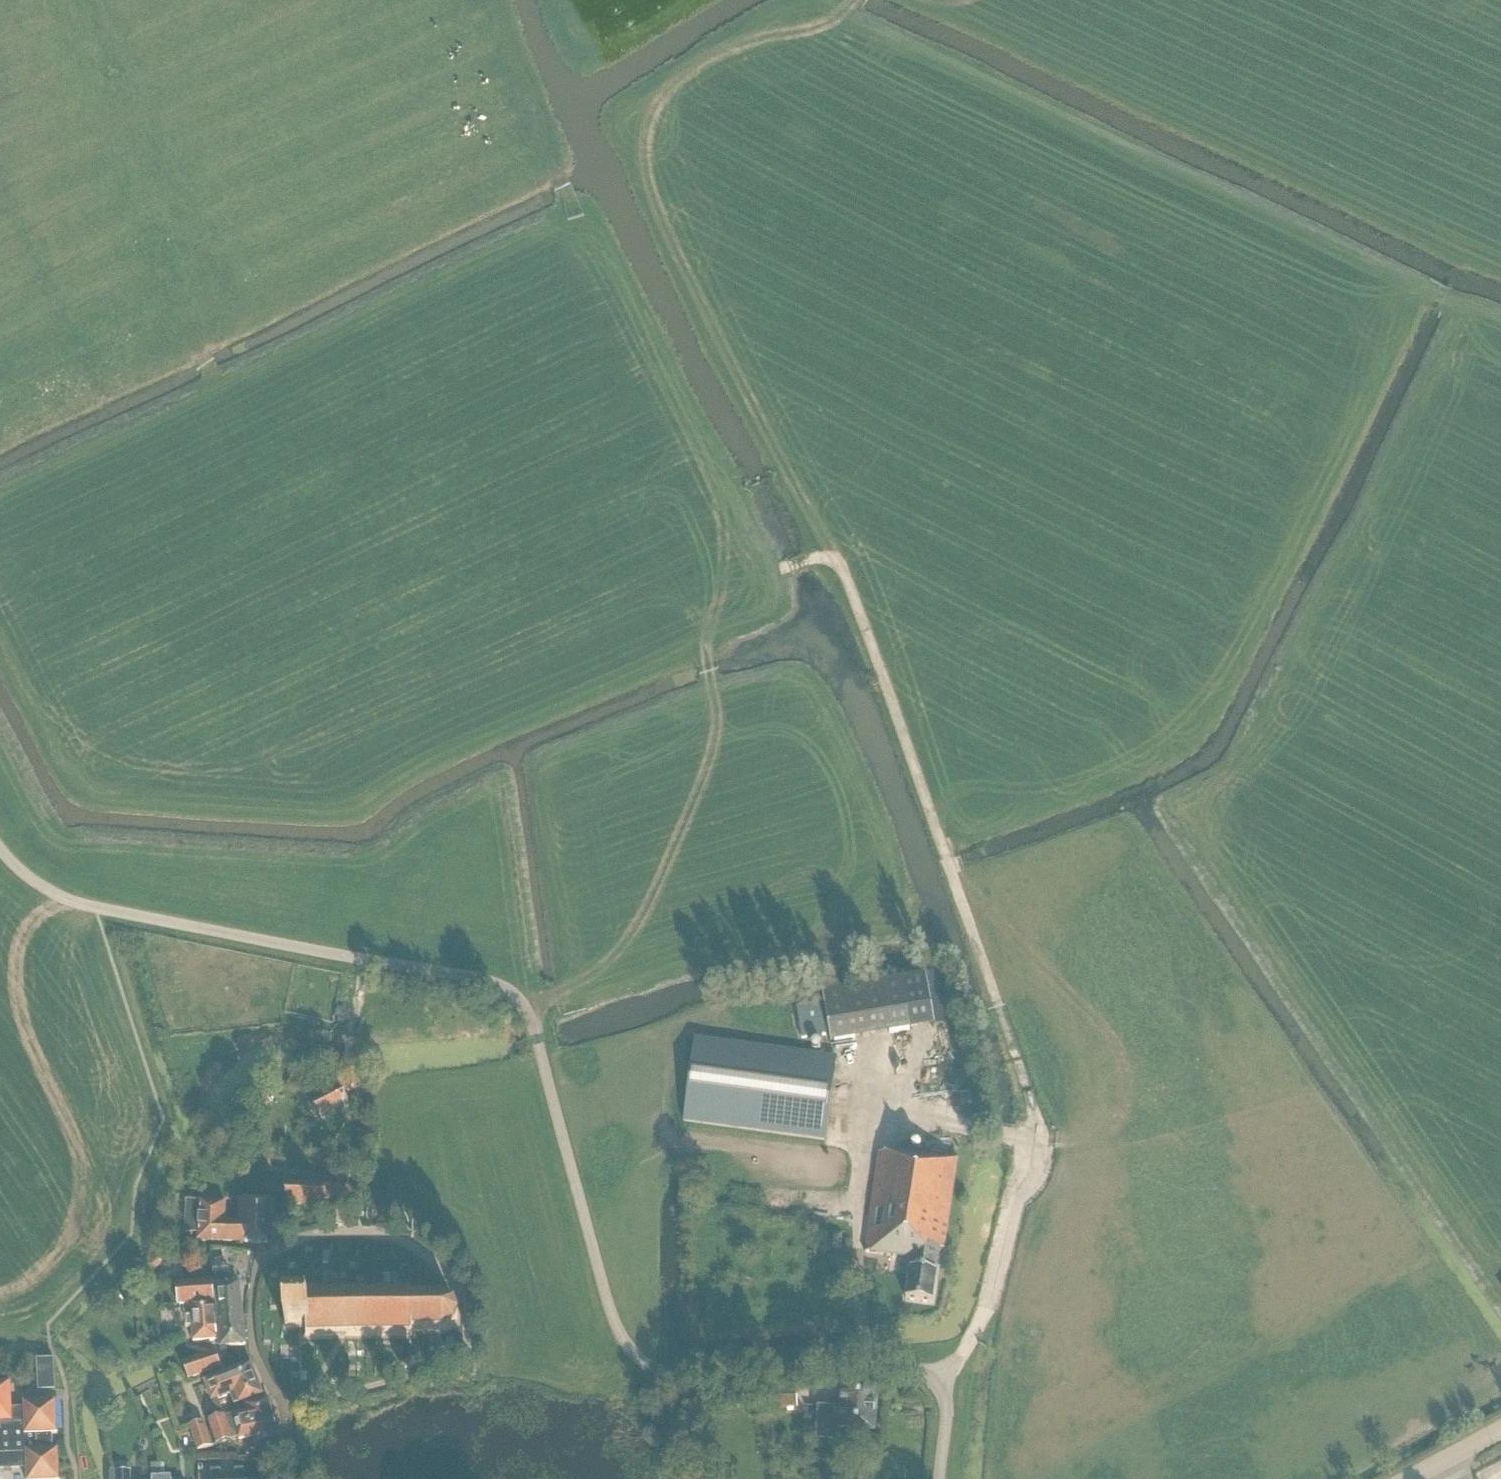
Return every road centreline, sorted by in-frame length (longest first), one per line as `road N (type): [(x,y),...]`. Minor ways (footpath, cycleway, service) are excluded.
road 1 (residential): [(294,1478),(288,1424),(257,1343),(263,1260)]
road 2 (unclassified): [(939,1478),(944,1395),(920,1371),(865,1359)]

